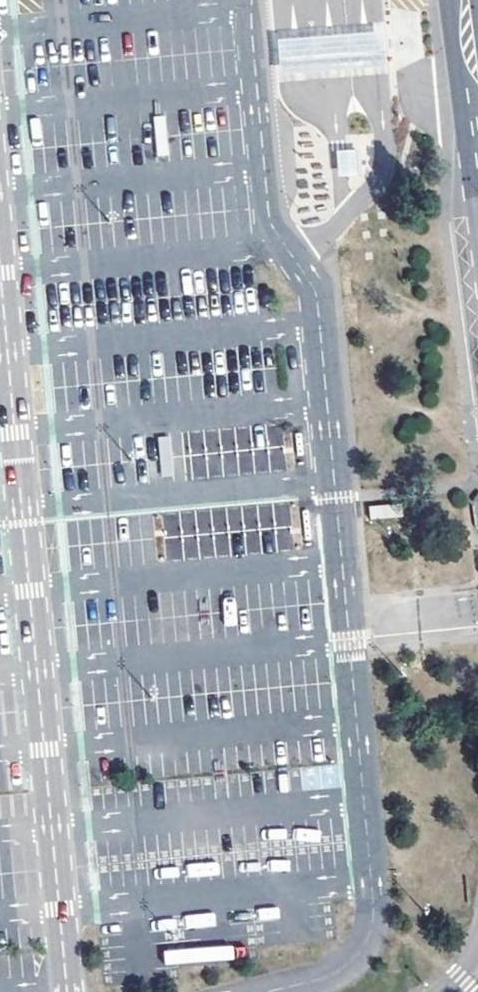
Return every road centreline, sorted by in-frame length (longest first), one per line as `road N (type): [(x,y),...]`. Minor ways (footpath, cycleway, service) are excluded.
road 1 (tertiary): [(461,0),(477,132)]

